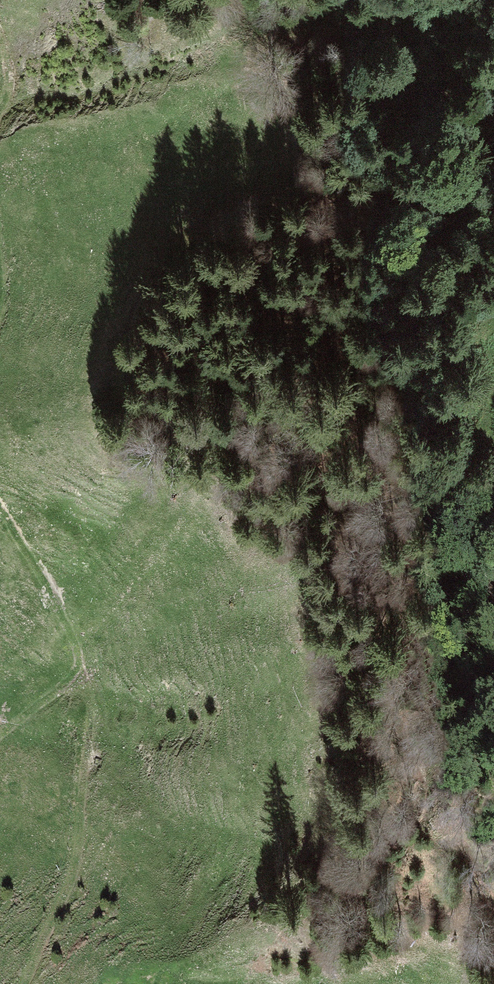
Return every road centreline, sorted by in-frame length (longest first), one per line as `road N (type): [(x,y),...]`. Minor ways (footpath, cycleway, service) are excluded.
road 1 (track): [(24,983),(77,862),(87,715),(77,672)]
road 2 (track): [(0,509),(62,609),(76,646),(72,682)]

